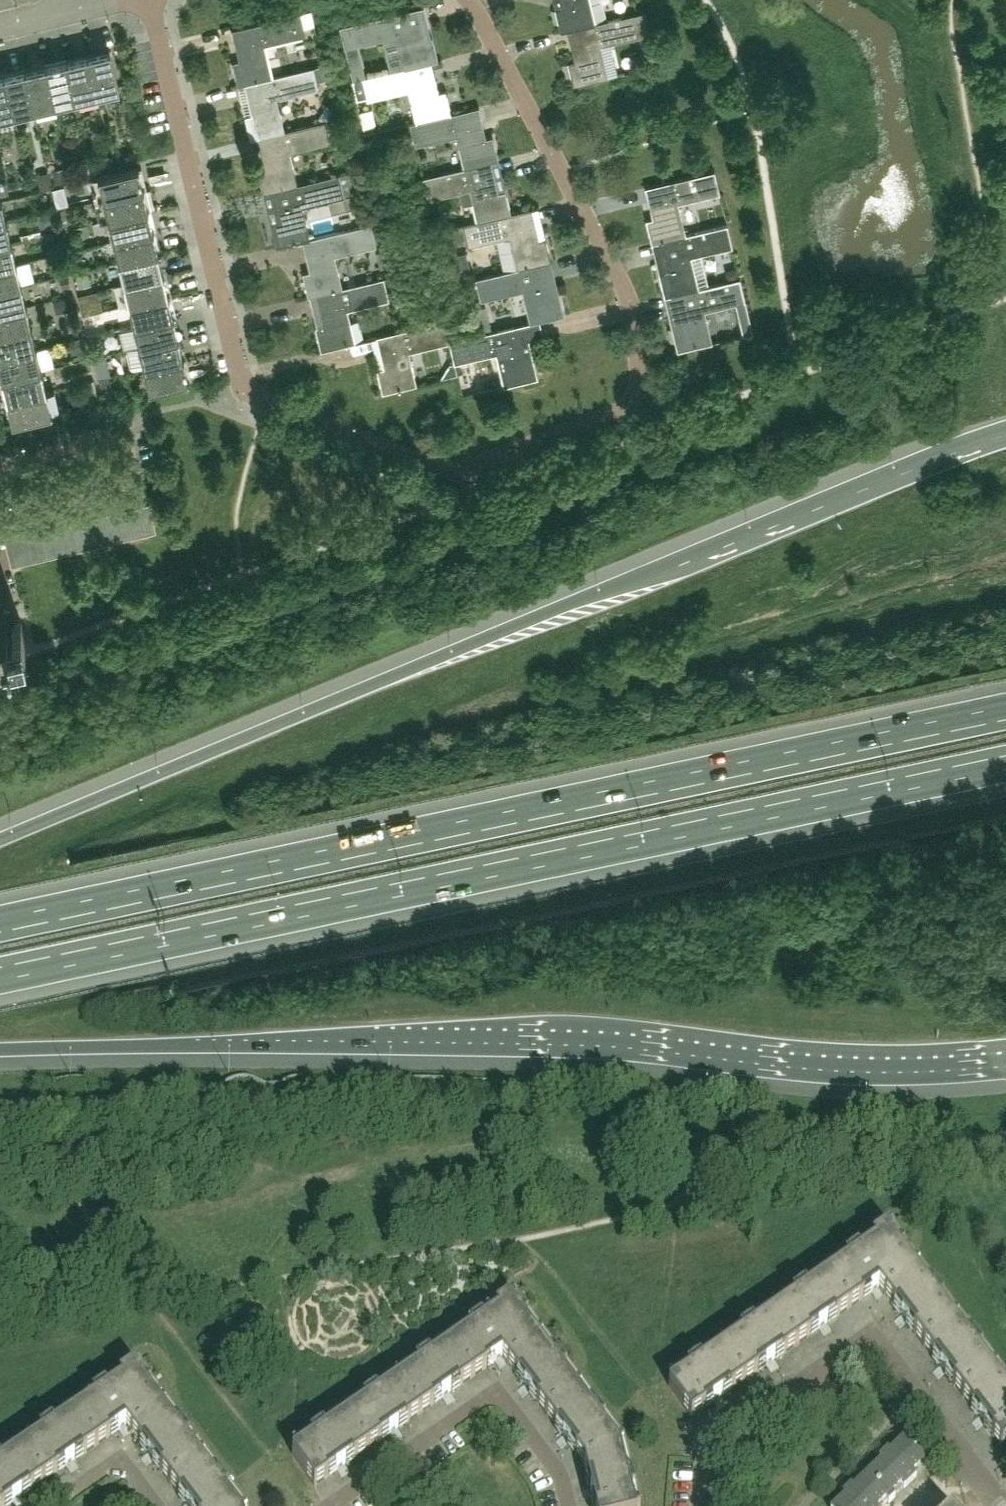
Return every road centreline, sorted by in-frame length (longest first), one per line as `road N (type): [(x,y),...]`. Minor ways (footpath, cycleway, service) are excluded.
road 1 (motorway): [(1005,433),(0,839)]
road 2 (motorway): [(1005,706),(0,919)]
road 3 (motorway): [(0,978),(1005,768)]
road 4 (motorway): [(0,1049),(522,1038),(868,1066),(1005,1060)]
road 5 (residential): [(245,388),(453,470),(635,398),(639,372),(624,287),(470,0)]
road 6 (residential): [(710,1505),(721,1441),(870,1337),(1001,1505)]
road 7 (residential): [(245,388),(150,0)]
road 8 (residential): [(330,1505),(497,1390),(556,1469),(569,1505)]
road 9 (residential): [(51,1505),(121,1458),(157,1505)]

